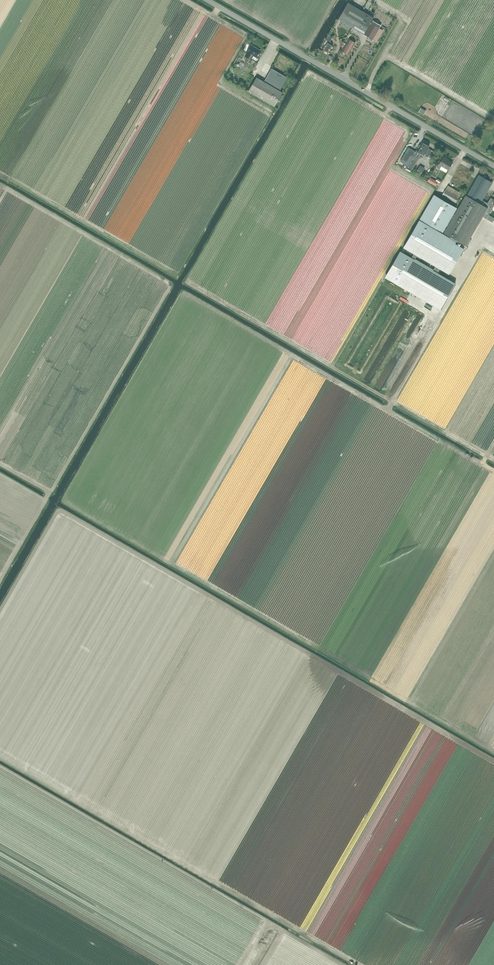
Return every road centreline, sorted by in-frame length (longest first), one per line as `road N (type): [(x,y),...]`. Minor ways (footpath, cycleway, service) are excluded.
road 1 (track): [(493,761),(60,510)]
road 2 (track): [(184,572),(493,752)]
road 3 (unclassified): [(493,166),(207,0)]

